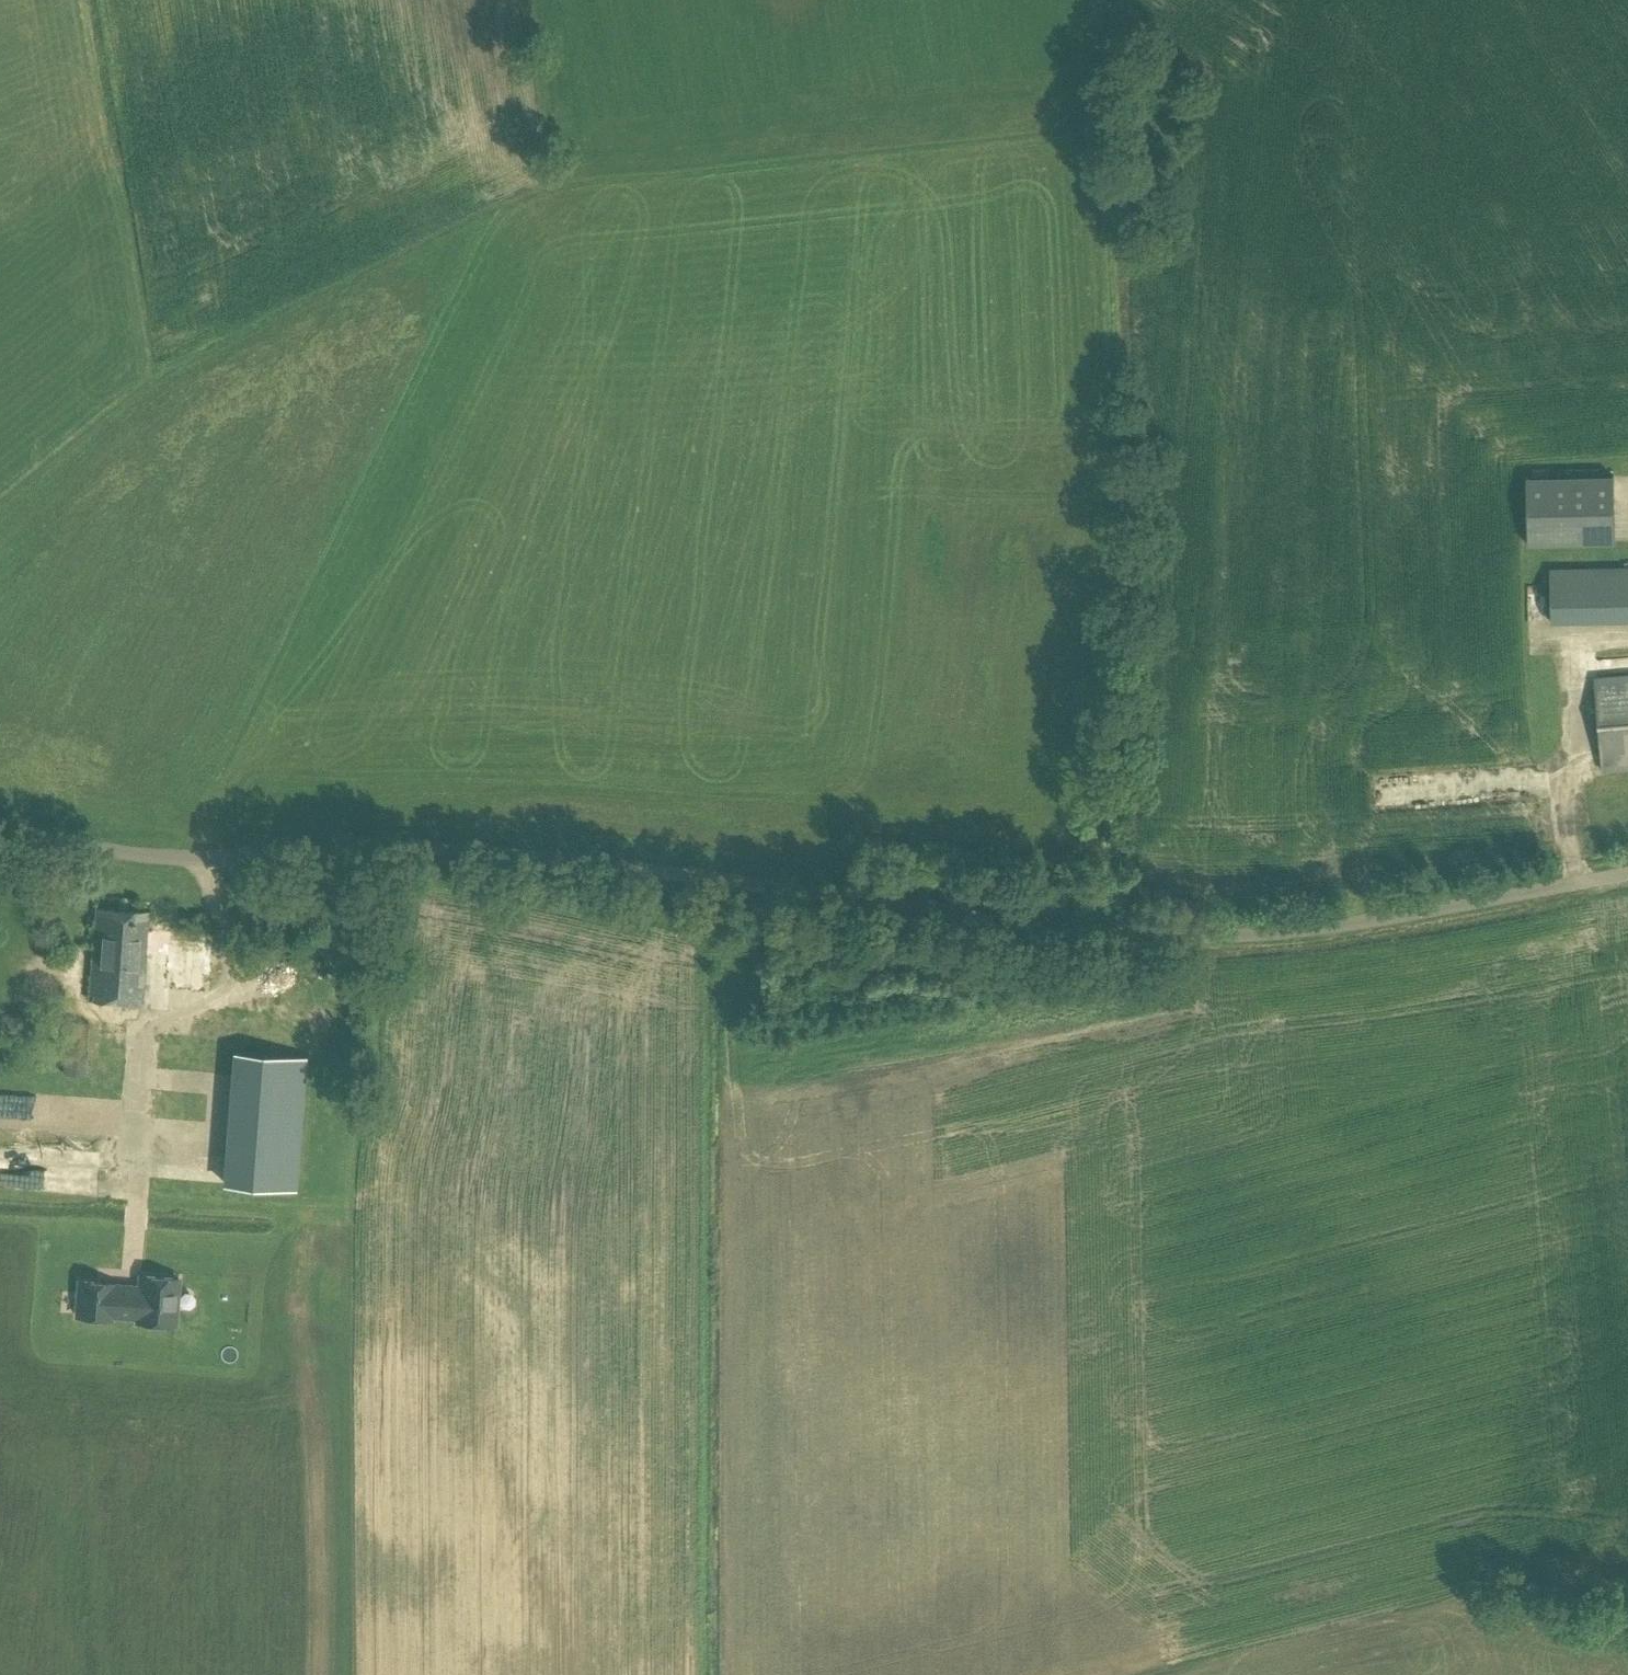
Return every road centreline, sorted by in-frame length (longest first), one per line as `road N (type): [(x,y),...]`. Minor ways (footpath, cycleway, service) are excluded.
road 1 (unclassified): [(1627,877),(1371,924),(1168,937),(542,860),(431,852),(170,858),(0,829)]

